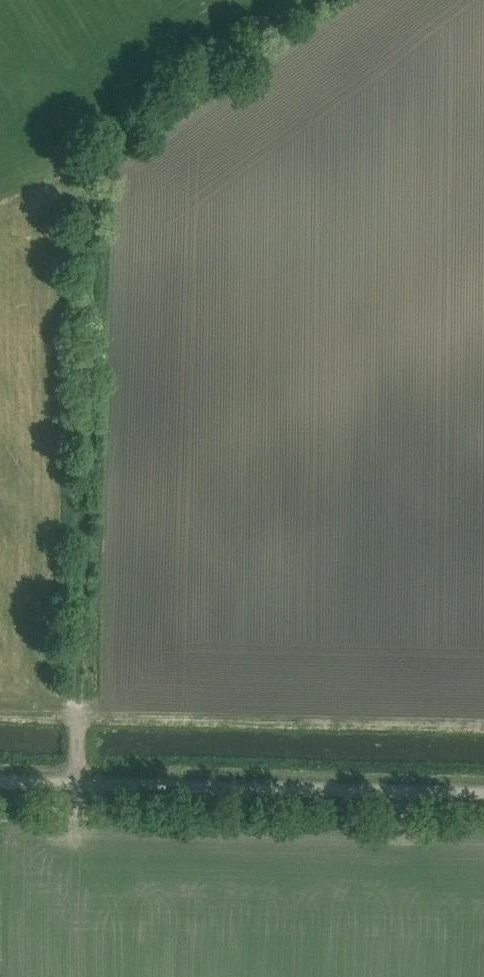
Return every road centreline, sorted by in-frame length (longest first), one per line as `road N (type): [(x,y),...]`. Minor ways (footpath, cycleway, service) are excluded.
road 1 (track): [(317,0),(111,143),(86,180),(77,782)]
road 2 (unclassified): [(0,780),(483,792)]

